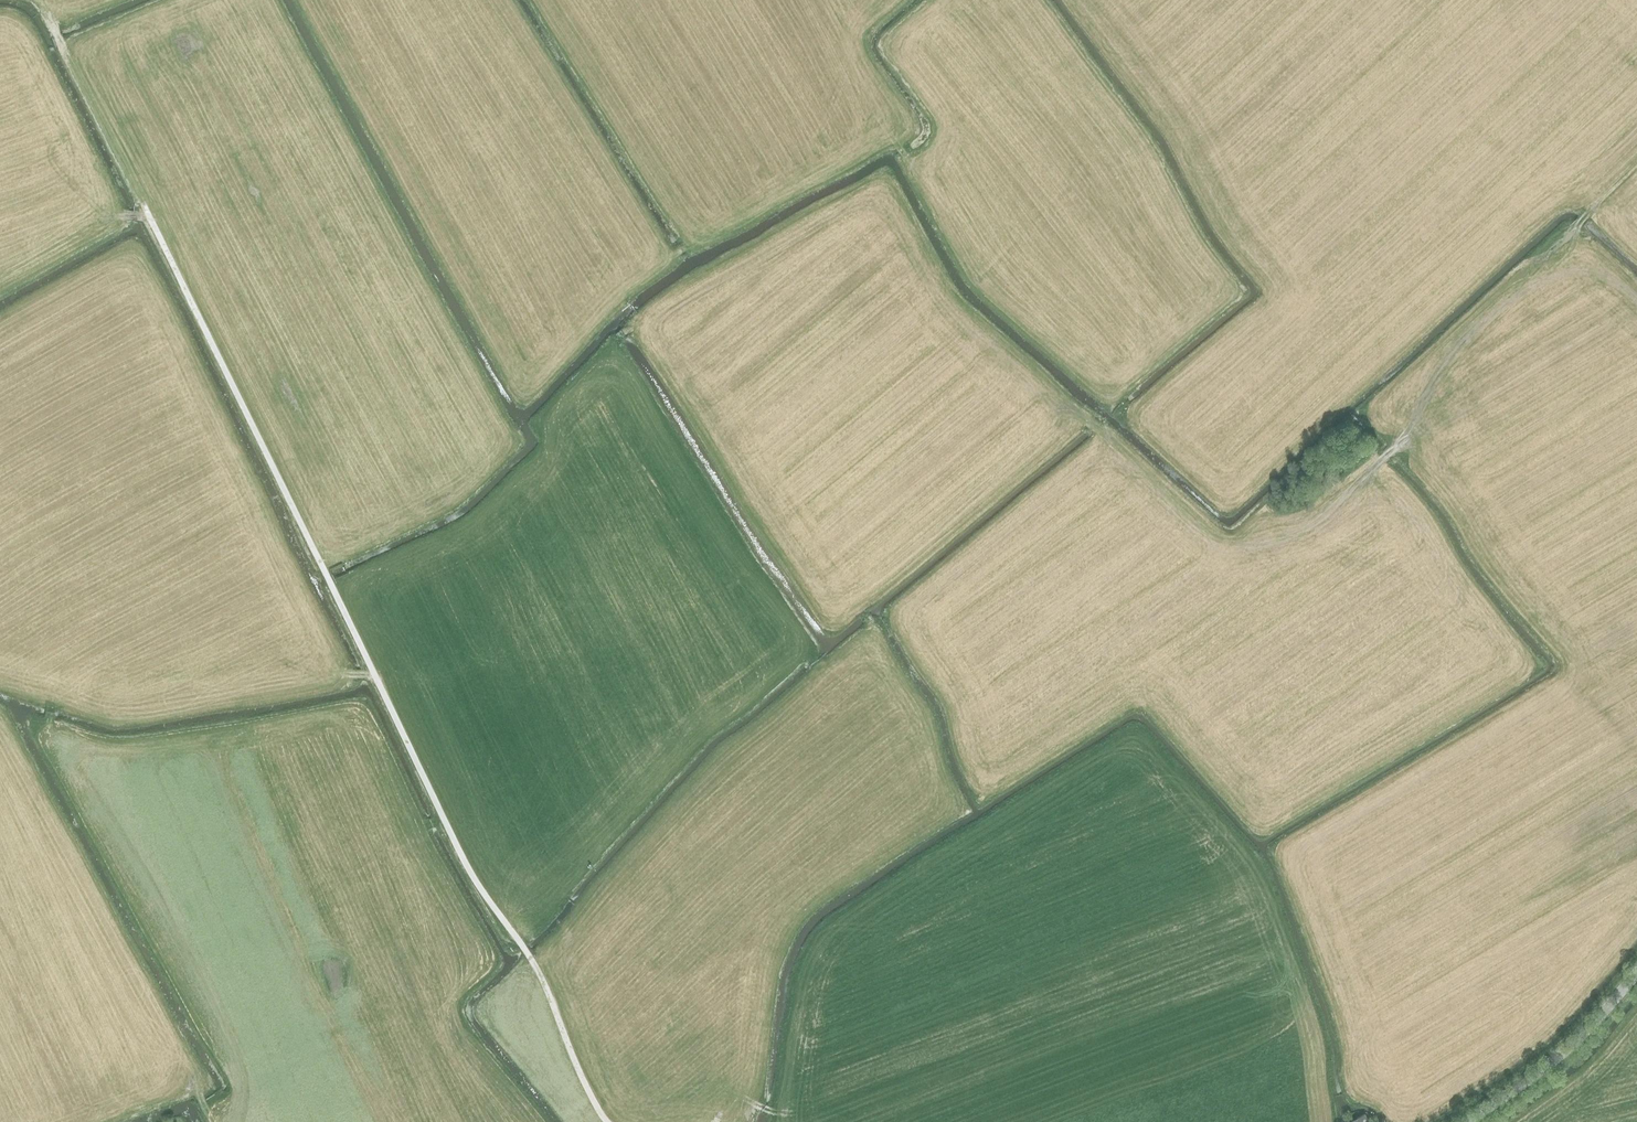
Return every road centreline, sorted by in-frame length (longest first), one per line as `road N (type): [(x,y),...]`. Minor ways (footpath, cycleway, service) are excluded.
road 1 (track): [(145,208),(43,0)]
road 2 (tertiary): [(1470,1121),(1579,1039),(1636,979)]

